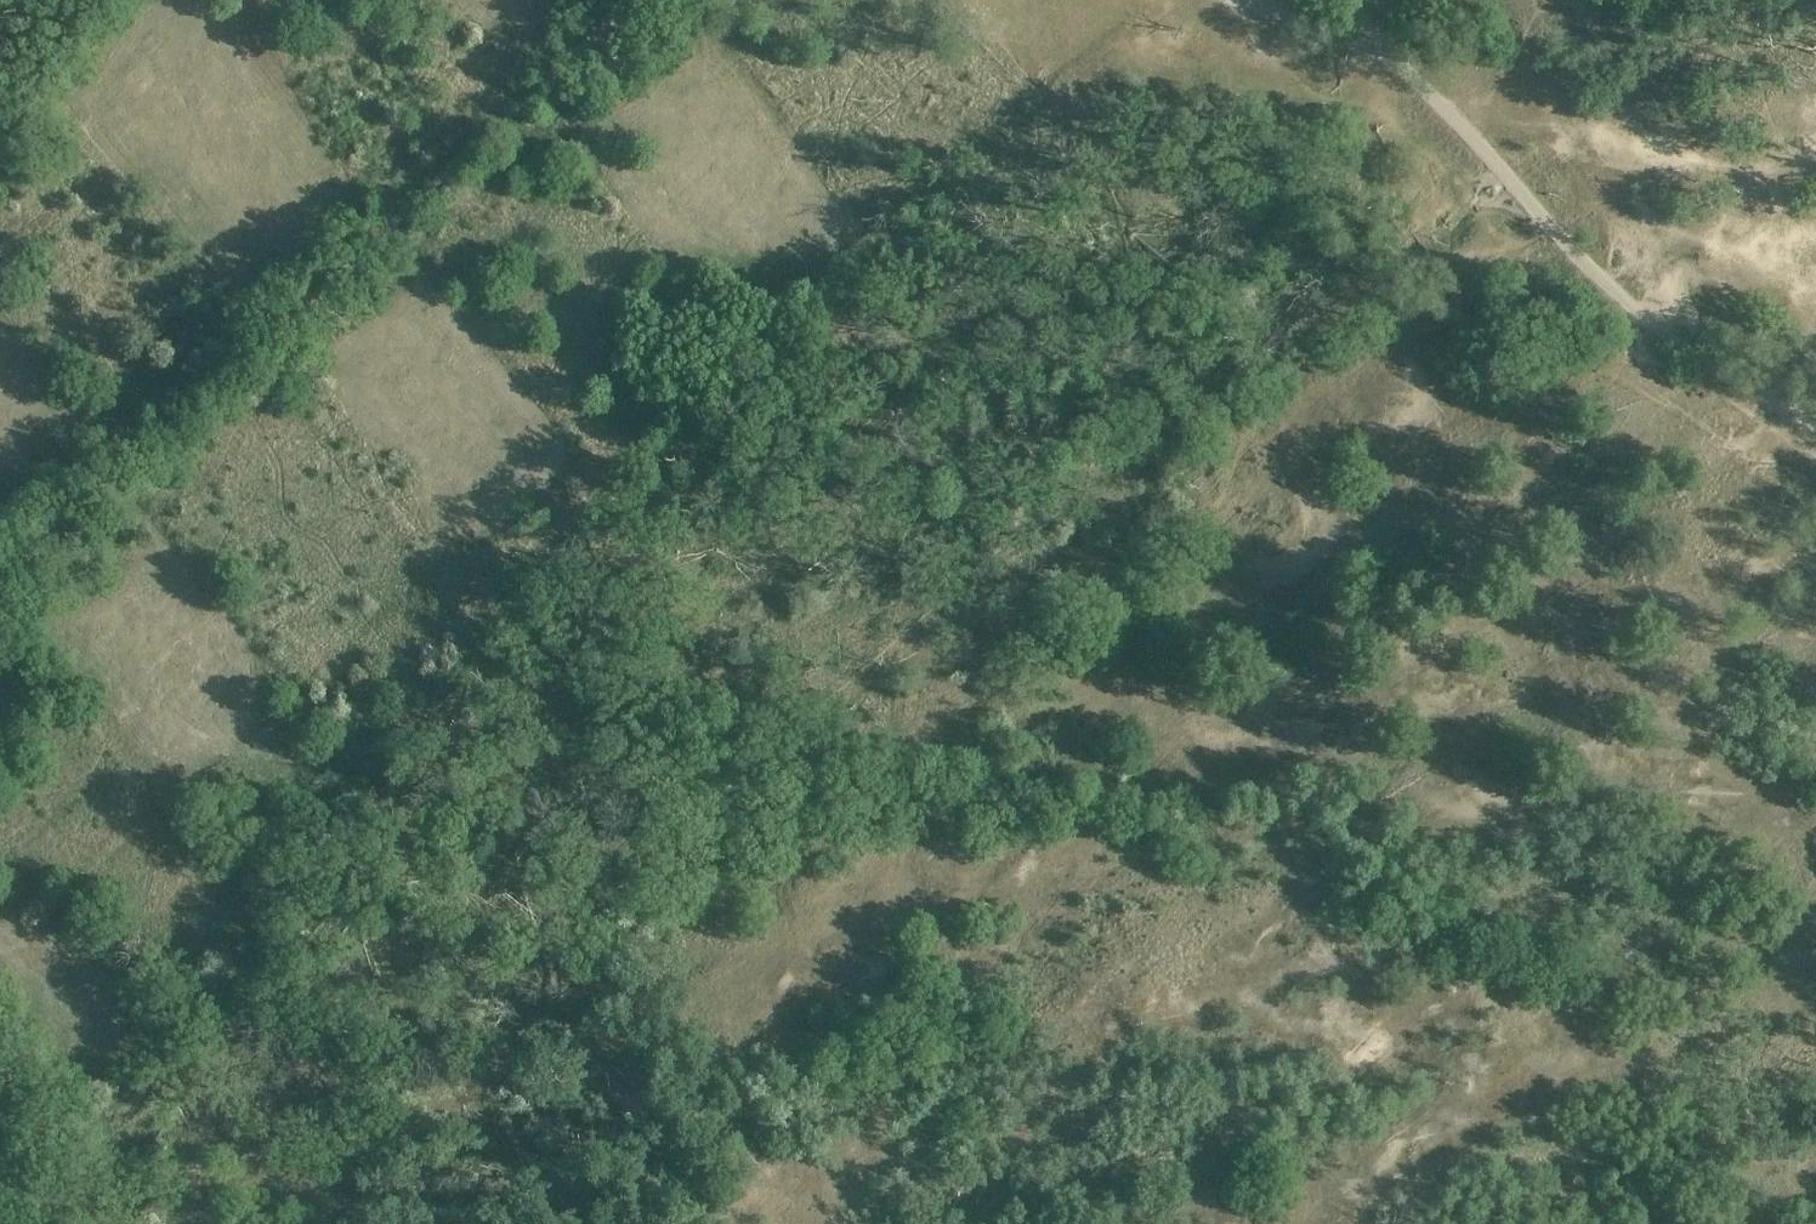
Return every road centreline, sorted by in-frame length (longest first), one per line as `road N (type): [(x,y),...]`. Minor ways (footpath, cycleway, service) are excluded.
road 1 (track): [(0,578),(635,0)]
road 2 (track): [(1815,423),(1687,350),(1630,304),(1345,0)]

